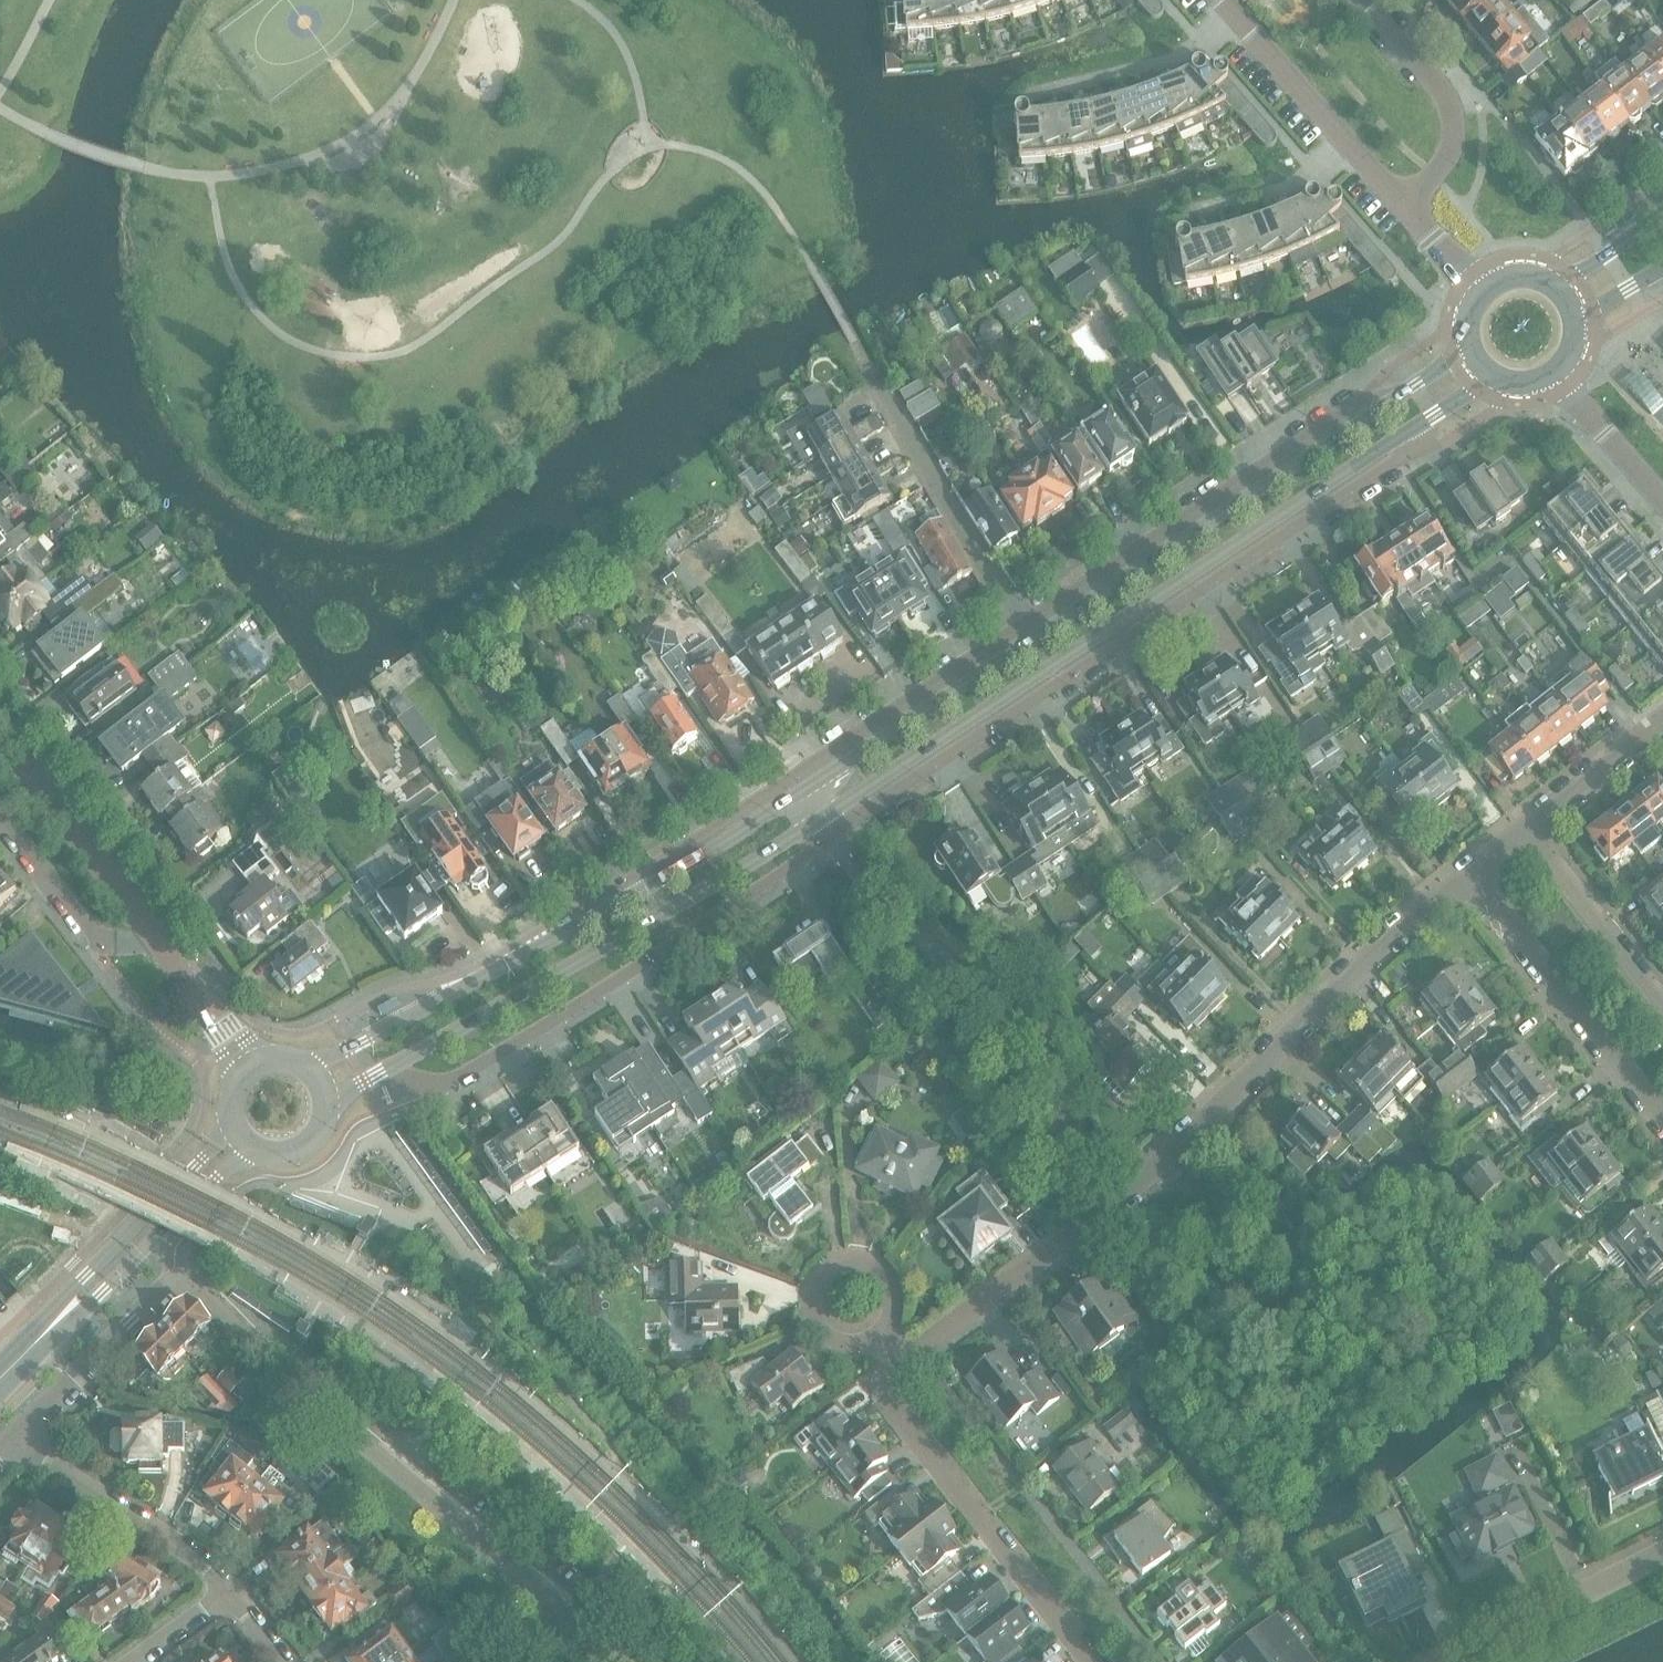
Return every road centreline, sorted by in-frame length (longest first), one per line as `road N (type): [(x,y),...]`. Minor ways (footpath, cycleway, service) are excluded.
road 1 (residential): [(832,834),(1389,467),(1406,433)]
road 2 (tertiary): [(1390,402),(805,790)]
road 3 (tertiary): [(821,817),(1406,433)]
road 4 (primary): [(1206,0),(1662,517)]
road 5 (residential): [(1093,1661),(877,1385),(1094,1216)]
road 6 (primary): [(1662,446),(1269,0)]
road 7 (residential): [(566,1647),(505,1563),(283,1376),(208,1298),(177,1286)]
road 8 (residential): [(385,1070),(440,1091),(832,834)]
road 9 (residential): [(1094,1216),(1467,875)]
road 10 (tertiary): [(385,1070),(821,817)]
road 11 (residential): [(1021,627),(619,885),(610,908)]
road 12 (residential): [(1094,1216),(1045,1071),(1027,1042),(870,893),(832,834)]
road 13 (residential): [(1390,402),(1348,409),(1021,627)]
road 14 (tertiary): [(610,908),(309,1066)]
road 15 (residential): [(1467,875),(1662,1122)]
road 16 (tertiary): [(30,1348),(102,1293),(234,1166),(268,1153)]
road 17 (tertiary): [(233,1124),(67,1293),(30,1348)]
road 18 (residential): [(871,371),(1021,627)]
road 19 (residential): [(1401,206),(1220,0)]
road 20 (residential): [(14,1441),(190,1553),(232,1591)]
road 21 (tertiary): [(157,940),(0,734)]
road 22 (residential): [(1401,206),(1433,174),(1456,118),(1448,89),(1366,0)]
road 23 (residential): [(1662,1555),(1448,1661)]
road 24 (tertiary): [(805,790),(610,908)]
road 25 (residential): [(14,1441),(162,1292),(177,1286)]
road 26 (residential): [(1662,1003),(1526,829)]
road 27 (residential): [(0,815),(92,933),(157,940)]
road 28 (residential): [(1526,829),(1662,719)]
road 29 (residential): [(1662,498),(1553,373)]
road 30 (tertiary): [(1662,210),(1557,287)]
road 31 (tertiary): [(178,965),(237,1078)]
road 32 (tertiary): [(261,1059),(178,965)]
road 33 (residential): [(232,1591),(133,1661)]
road 34 (residential): [(1480,296),(1401,206)]

